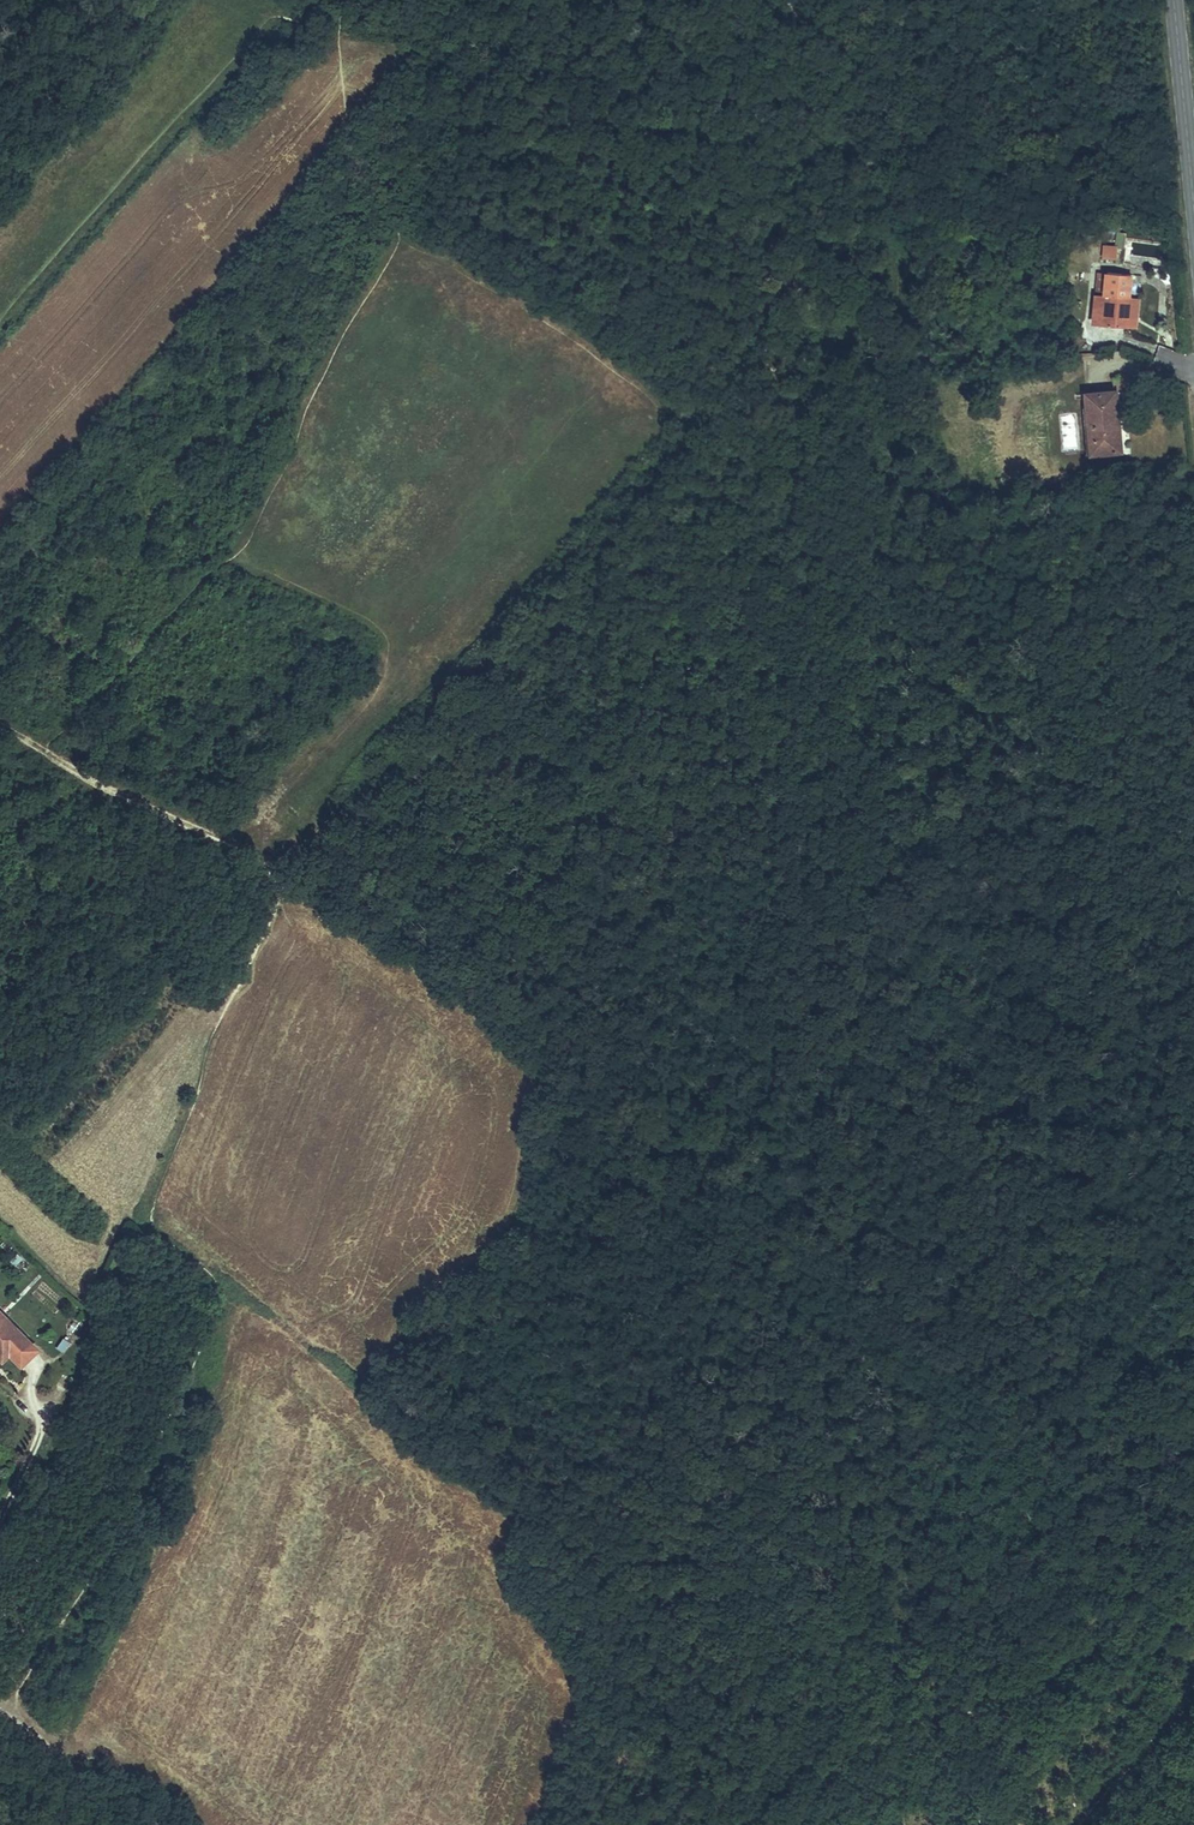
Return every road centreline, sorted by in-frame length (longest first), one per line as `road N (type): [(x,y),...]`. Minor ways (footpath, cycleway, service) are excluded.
road 1 (track): [(0,728),(263,862),(276,882),(276,904),(147,1212),(151,1229)]
road 2 (secondary): [(1173,0),(1193,221)]
road 3 (track): [(903,149),(880,102),(783,0)]
road 4 (track): [(157,1824),(0,1712)]

